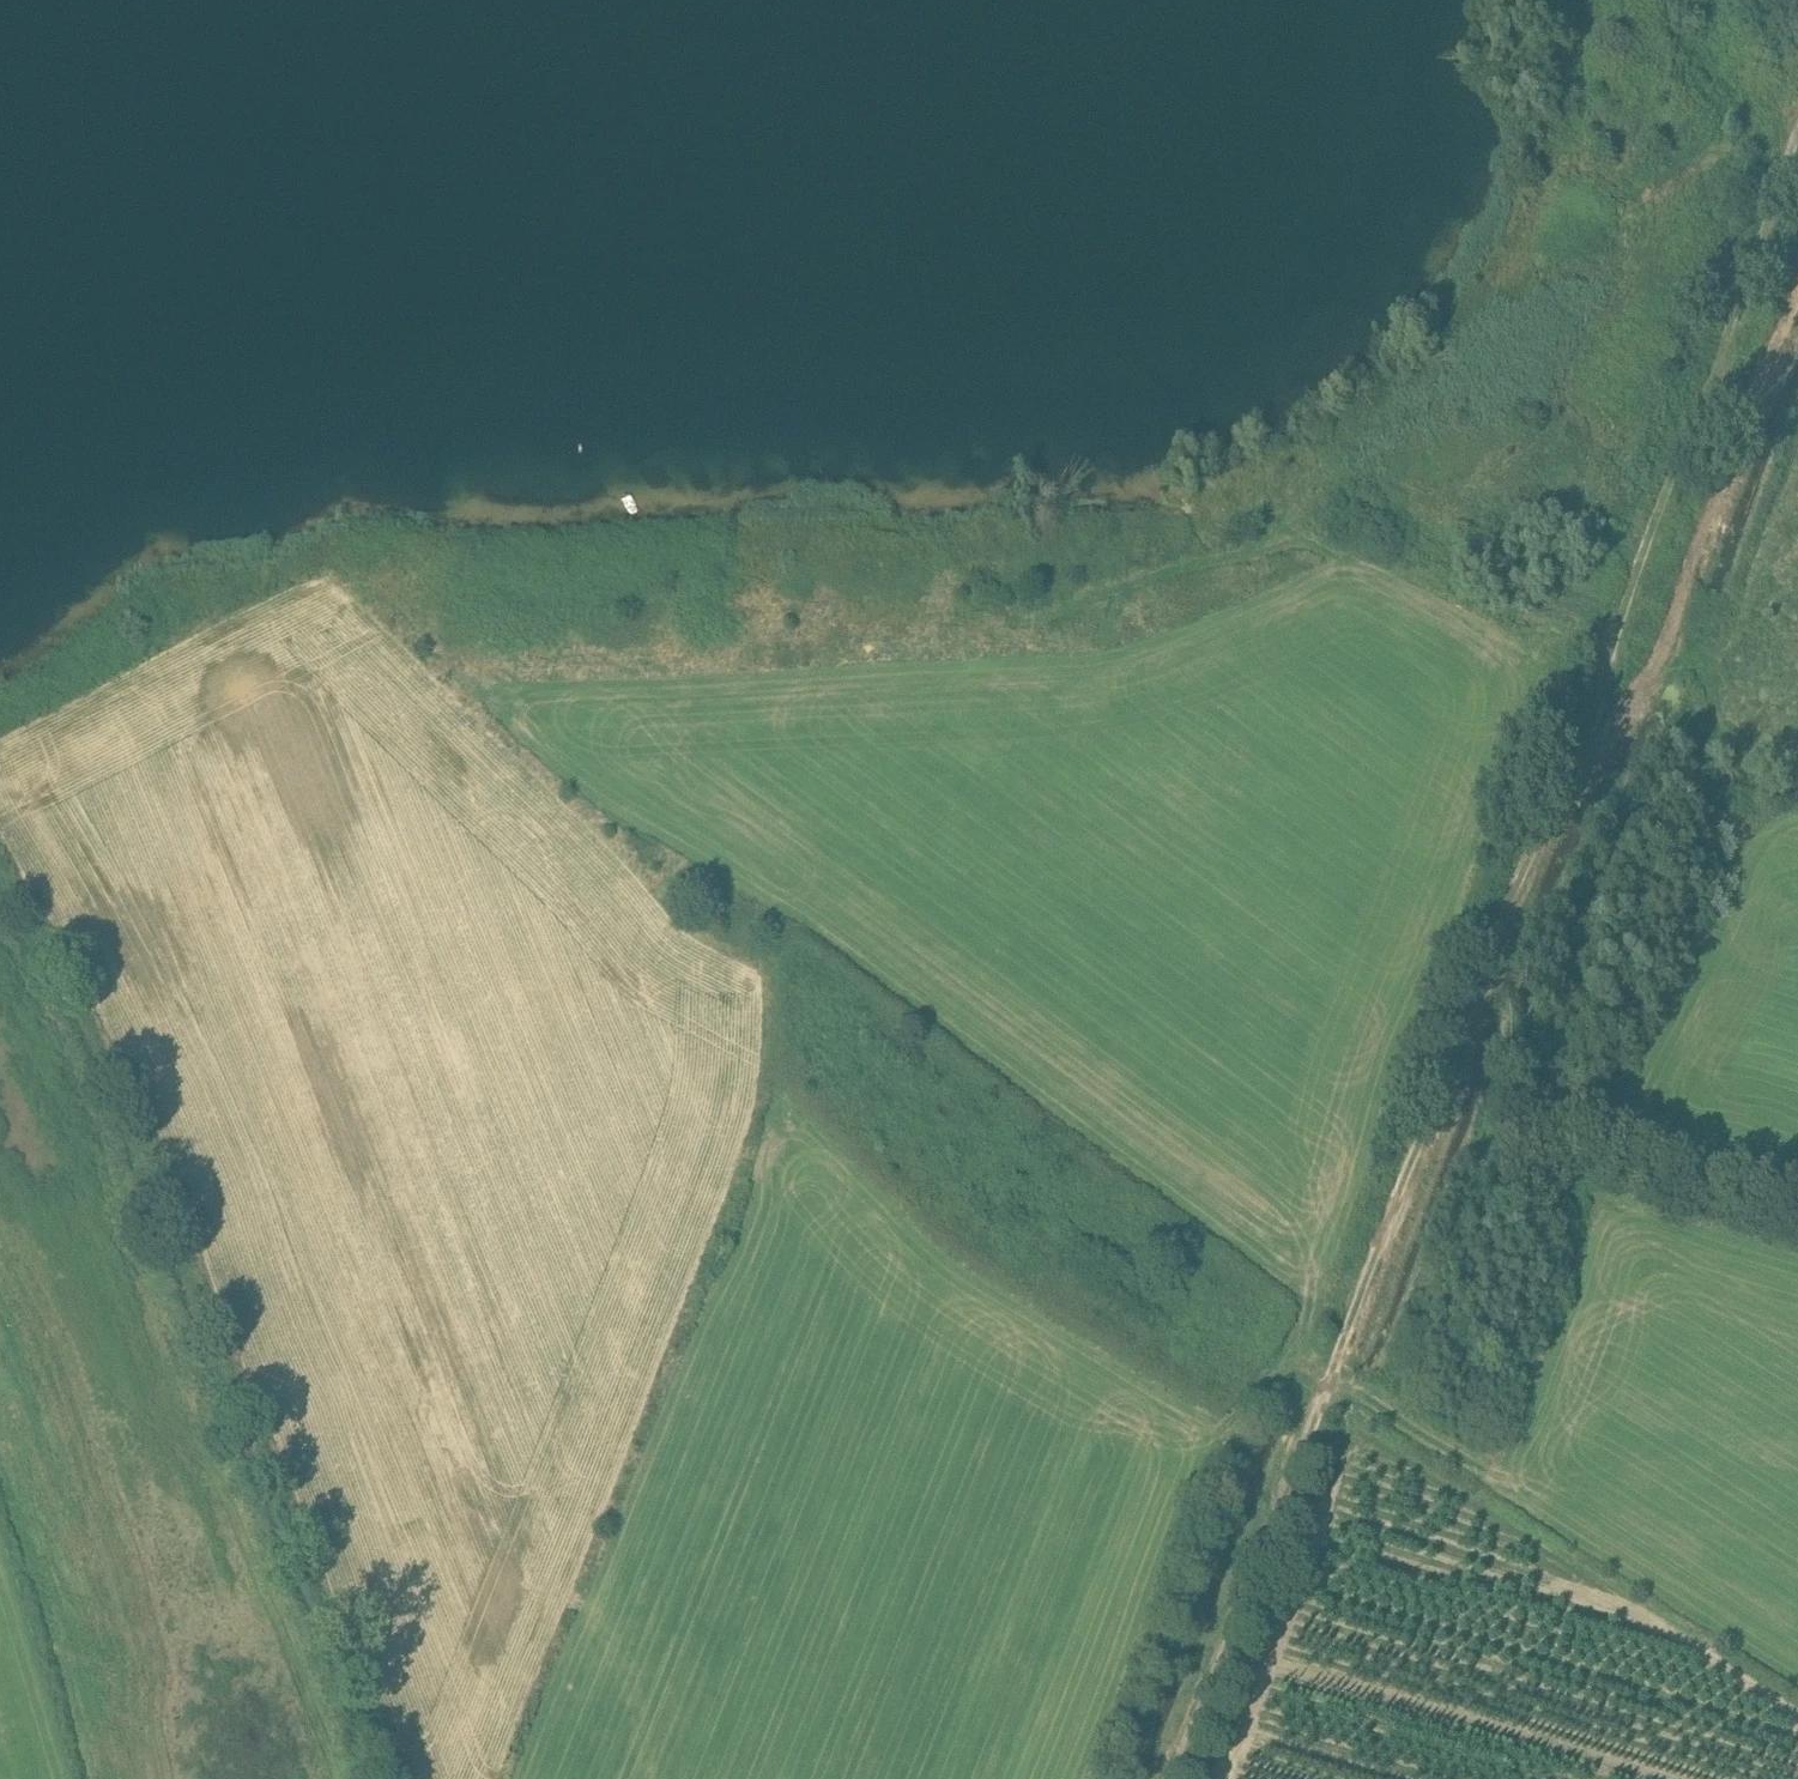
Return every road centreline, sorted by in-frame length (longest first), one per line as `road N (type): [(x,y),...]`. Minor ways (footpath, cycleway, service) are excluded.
road 1 (track): [(1797,146),(1529,833),(1325,1393)]
road 2 (track): [(1325,1393),(1174,1778)]

